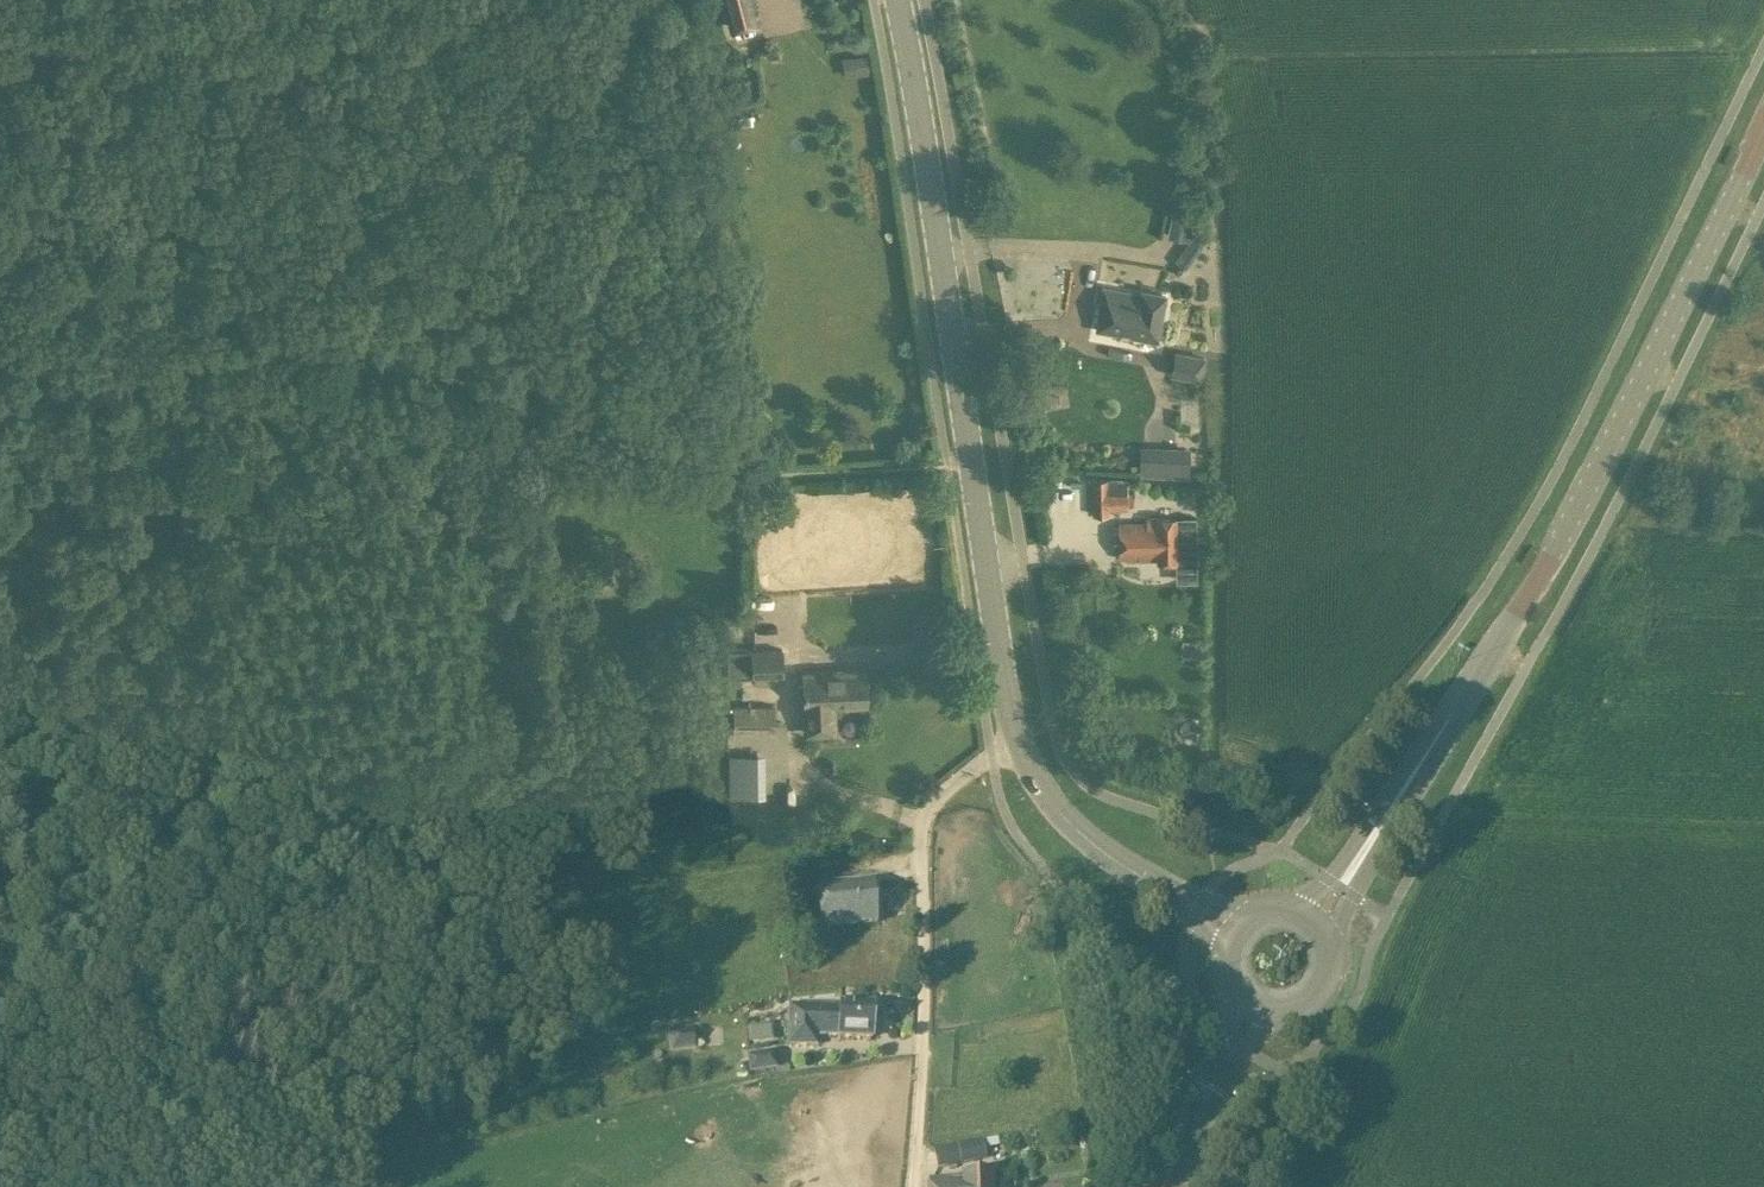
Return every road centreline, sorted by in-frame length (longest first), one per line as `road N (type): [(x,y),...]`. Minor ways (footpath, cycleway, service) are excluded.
road 1 (secondary): [(1242,933),(1106,854),(1056,810),(1016,740),(897,0)]
road 2 (secondary): [(1317,924),(1531,591),(1763,127)]
road 3 (track): [(991,758),(940,792),(921,818),(924,1026),(911,1186)]
road 4 (unclassified): [(1173,1186),(1259,1000)]
road 5 (secondary): [(1259,1000),(1293,1006),(1322,988),(1332,955),(1317,924)]
road 6 (track): [(1387,916),(1400,931),(1374,1028)]

